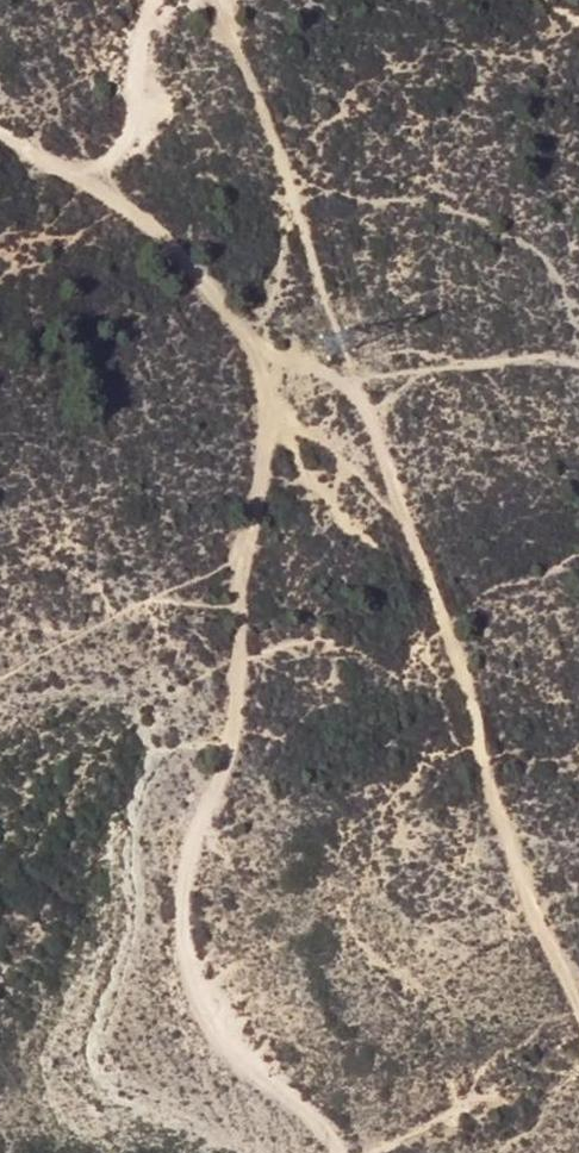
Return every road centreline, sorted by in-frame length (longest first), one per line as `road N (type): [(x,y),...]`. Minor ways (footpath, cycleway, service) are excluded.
road 1 (track): [(0,134),(128,209),(202,276),(260,367),(269,435),(248,541),(238,702),(193,857),(182,957),(221,1027),(340,1152)]
road 2 (track): [(578,1018),(493,835),(463,663),(346,385),(260,367)]

